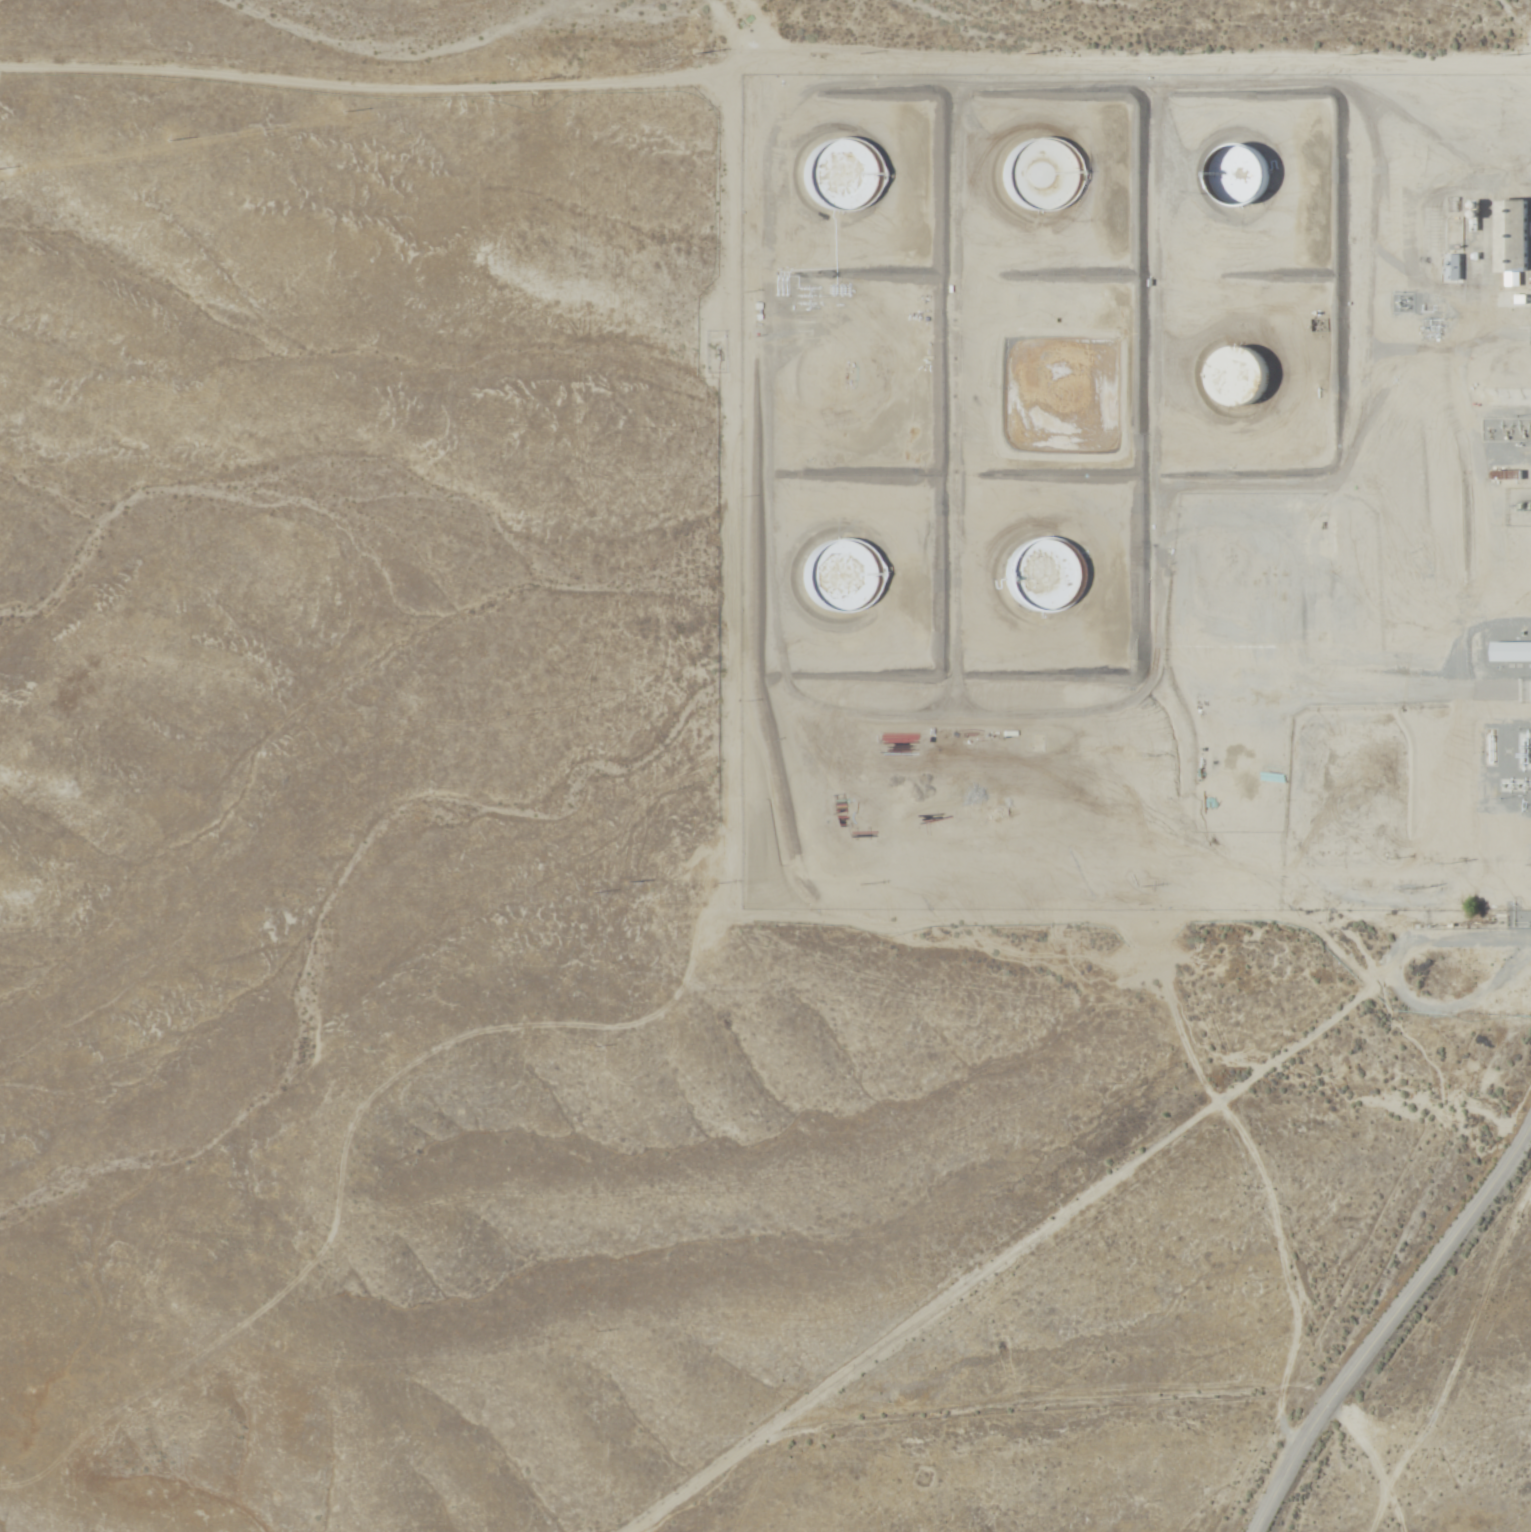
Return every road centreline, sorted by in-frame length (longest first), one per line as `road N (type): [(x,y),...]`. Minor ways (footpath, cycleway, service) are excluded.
road 1 (track): [(736,0),(729,917),(1530,922)]
road 2 (residential): [(1256,1531),(1382,1333),(1500,1187),(1530,1136)]

